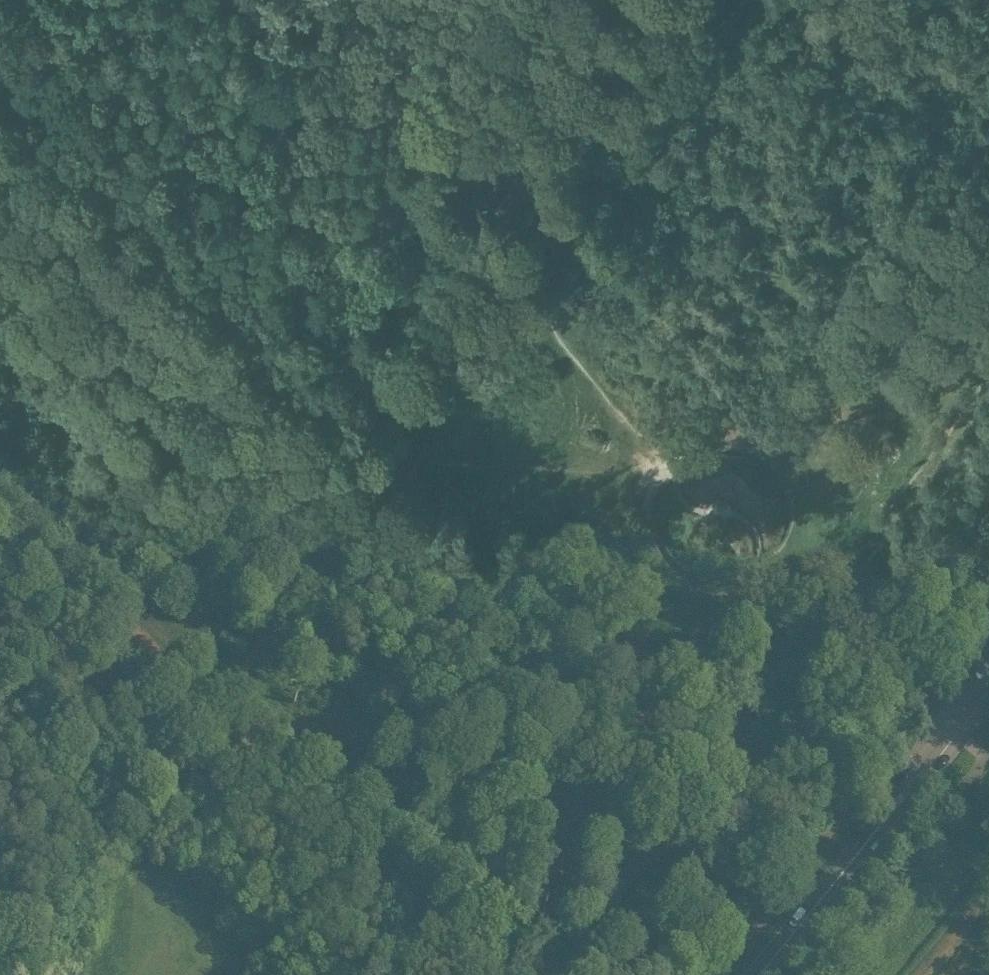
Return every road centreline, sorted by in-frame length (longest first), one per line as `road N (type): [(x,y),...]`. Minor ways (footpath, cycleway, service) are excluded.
road 1 (primary): [(756,974),(988,675)]

